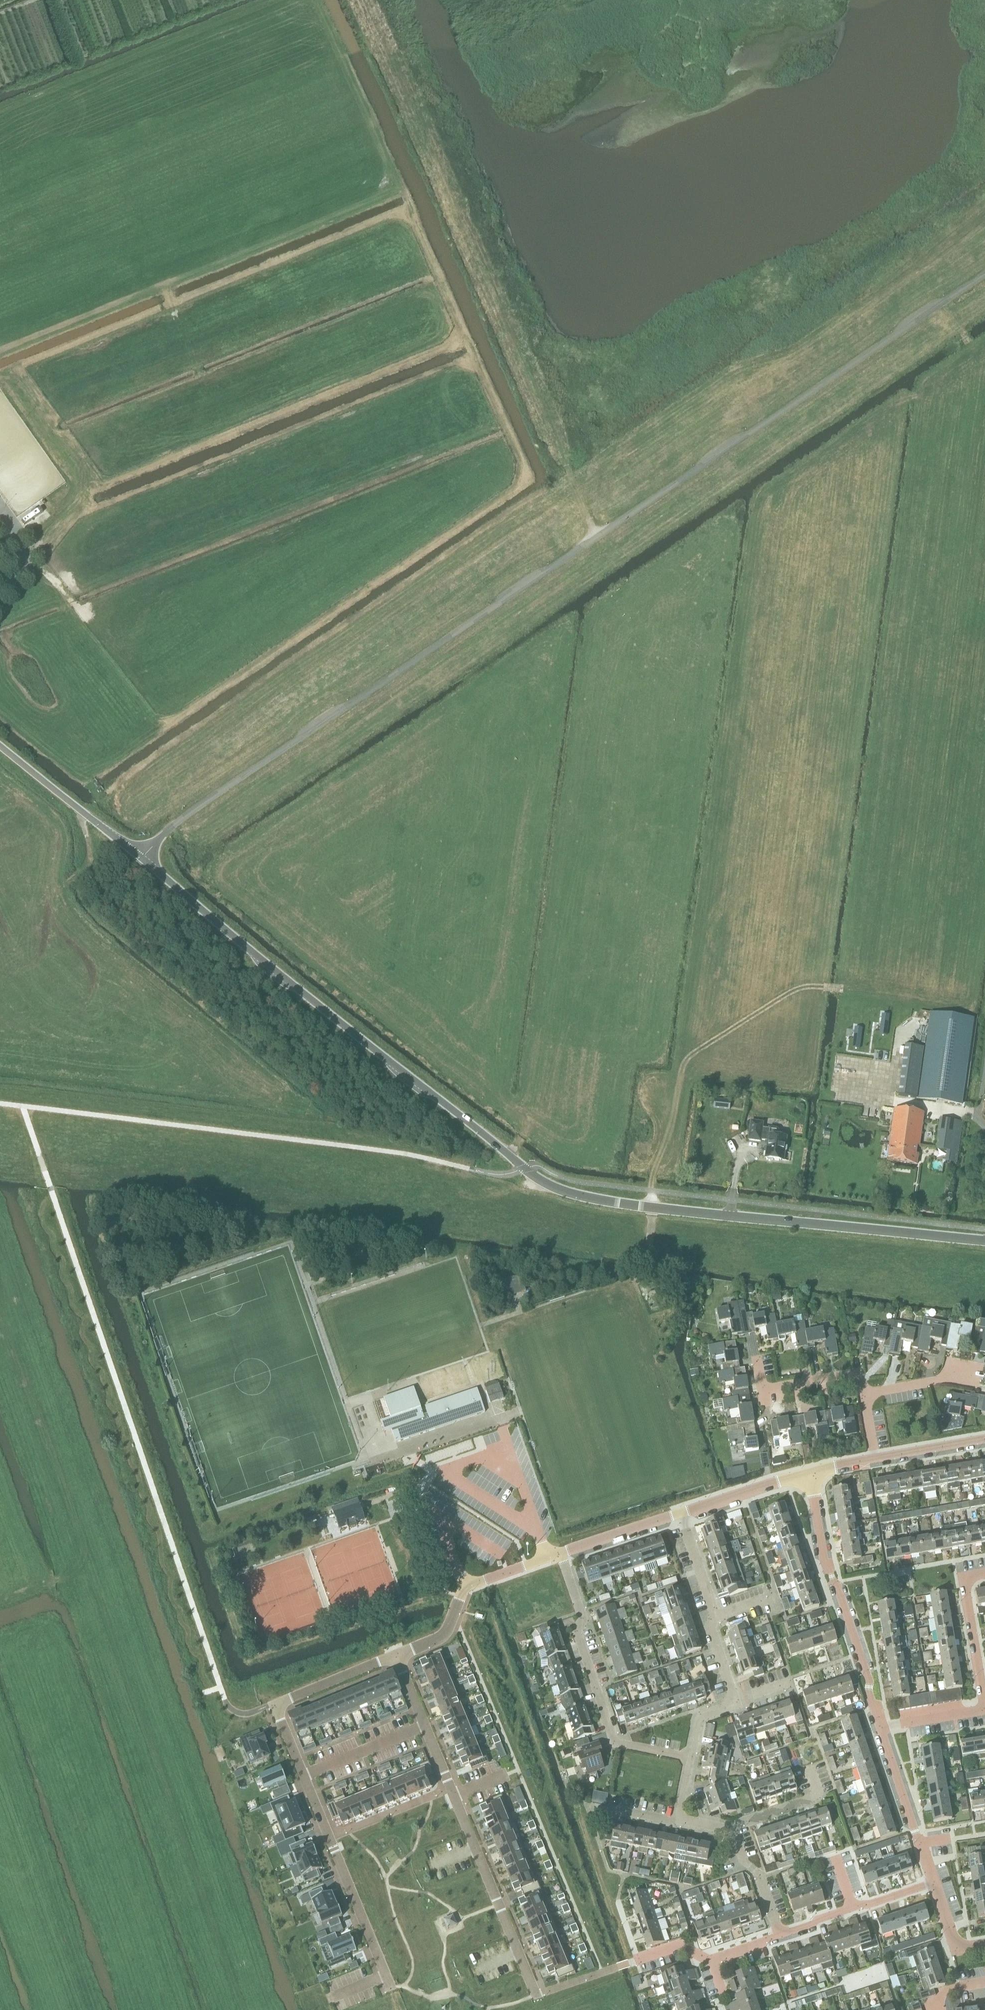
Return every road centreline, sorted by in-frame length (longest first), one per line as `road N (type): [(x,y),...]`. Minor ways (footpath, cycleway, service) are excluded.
road 1 (unclassified): [(138,854),(984,274)]
road 2 (tertiary): [(984,1241),(618,1204),(553,1188),(138,854)]
road 3 (track): [(365,0),(598,537)]
road 4 (track): [(651,1208),(653,1178),(690,1056),(799,988),(840,989)]
road 5 (residential): [(397,1657),(275,1704),(330,1837)]
road 6 (residential): [(690,1757),(614,1741),(560,1554)]
road 7 (residential): [(882,1728),(824,1560),(811,1474)]
road 8 (residential): [(882,1728),(984,1710),(966,1591),(967,1579),(984,1572)]
road 9 (residential): [(452,1788),(537,1995)]
road 10 (residential): [(560,1554),(466,1585),(443,1636),(397,1657)]
road 11 (tertiary): [(138,854),(0,743)]
road 12 (residential): [(330,1837),(392,1990)]
road 13 (residential): [(935,1881),(882,1728)]
road 14 (residential): [(864,1395),(857,1375),(763,1391),(758,1358)]
road 15 (residential): [(397,1657),(452,1788)]
road 16 (residential): [(811,1474),(680,1514)]
road 17 (residential): [(452,1788),(330,1837)]
road 18 (residential): [(680,1514),(560,1554)]
road 19 (residential): [(733,1827),(818,1798),(809,1767)]

